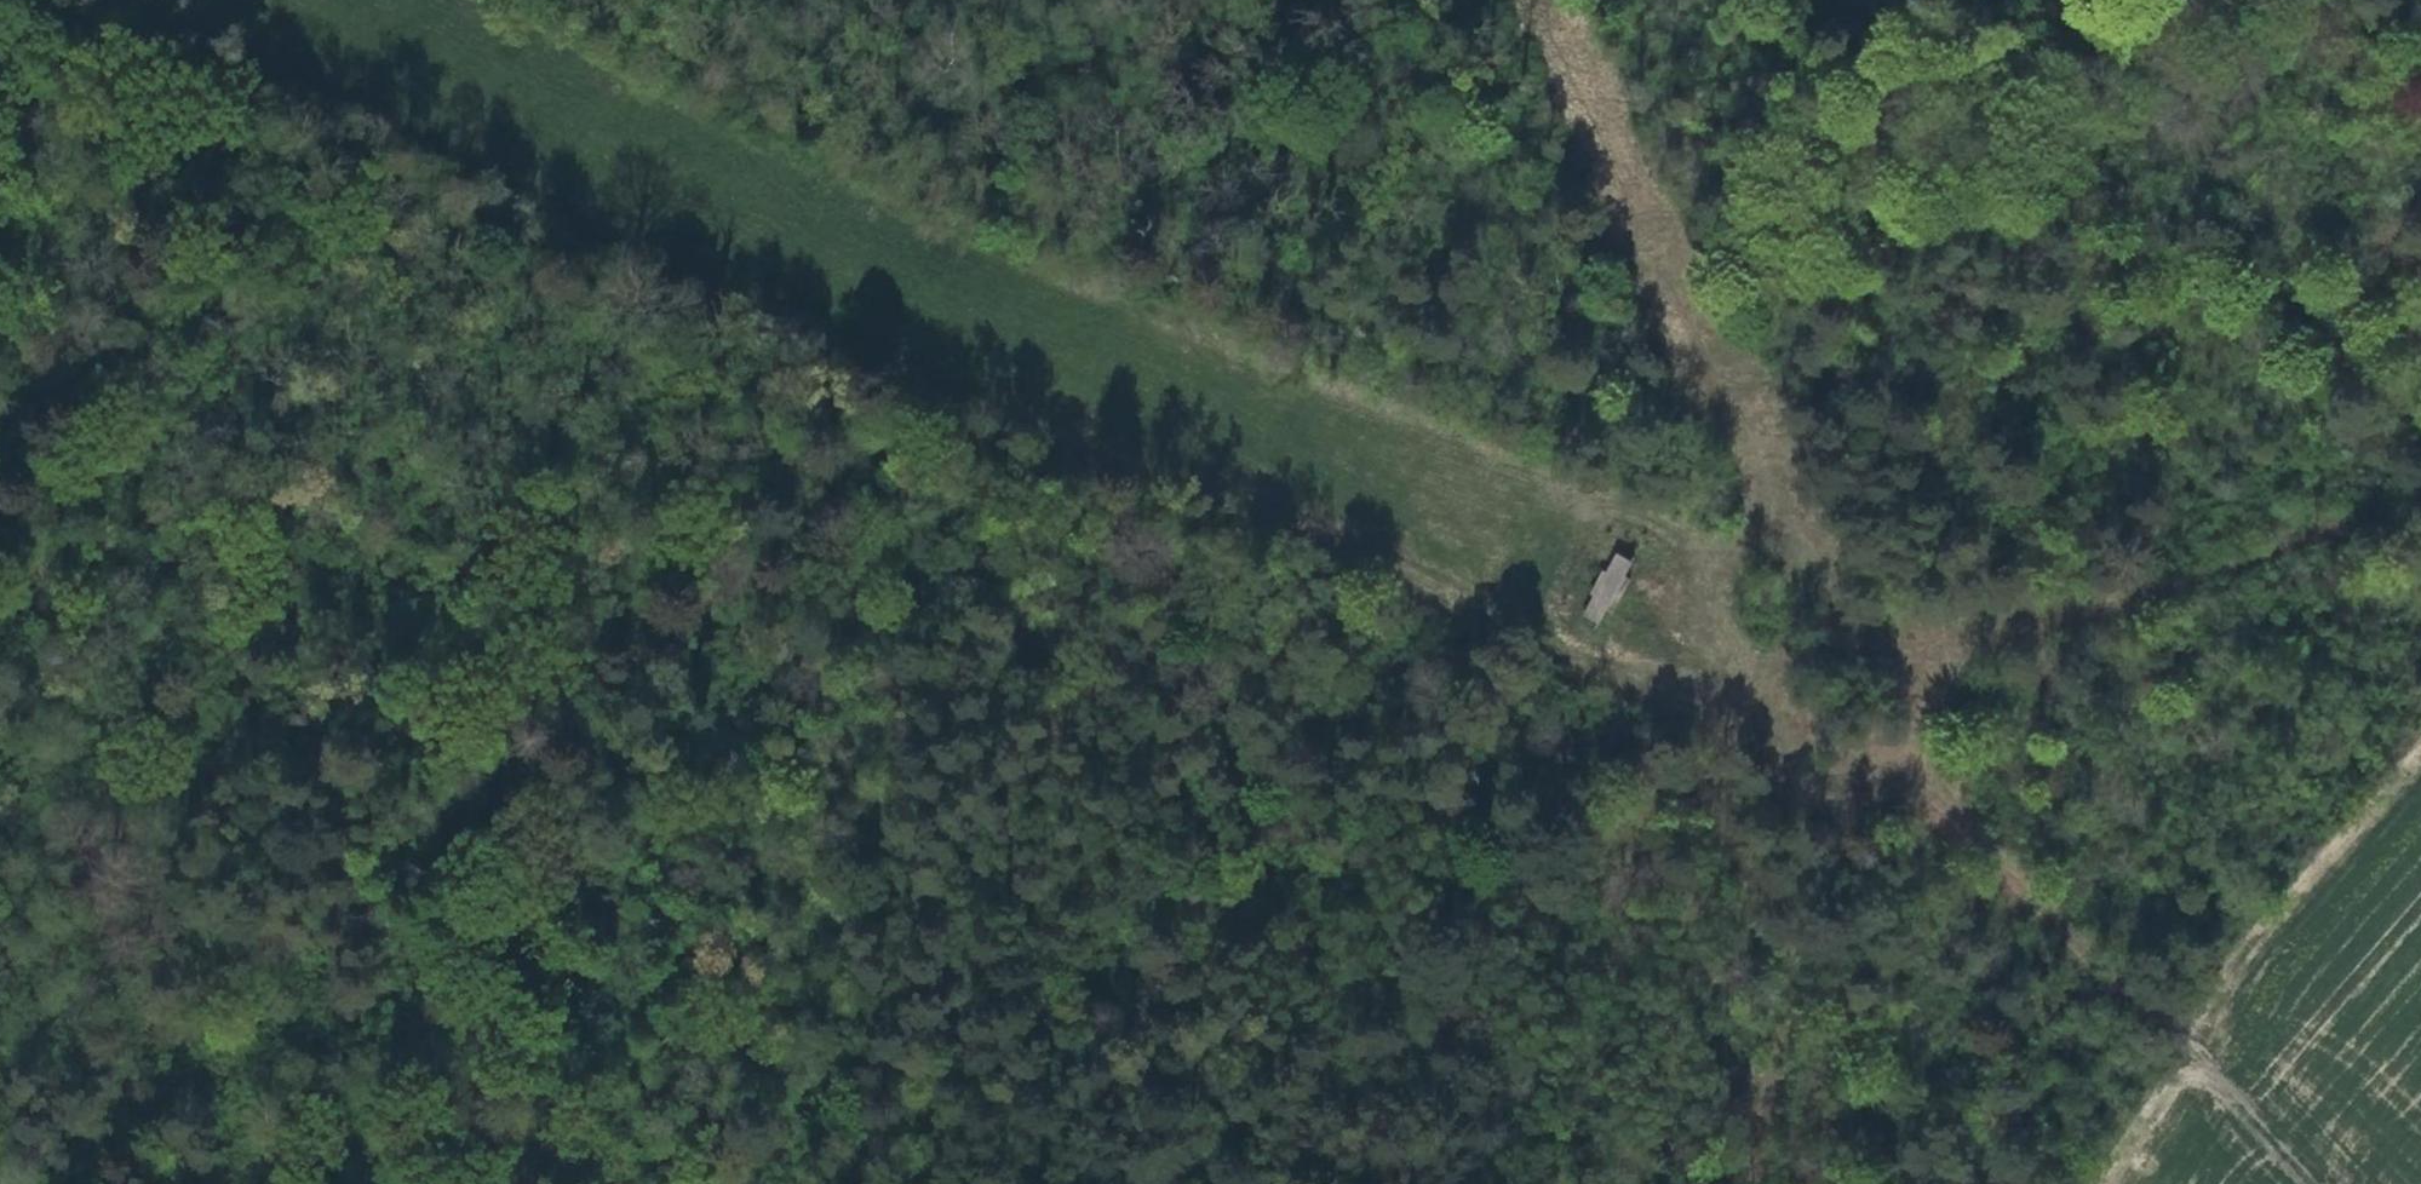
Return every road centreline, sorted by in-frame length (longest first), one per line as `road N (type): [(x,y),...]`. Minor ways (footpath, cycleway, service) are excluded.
road 1 (track): [(2323,1183),(2186,1043)]

